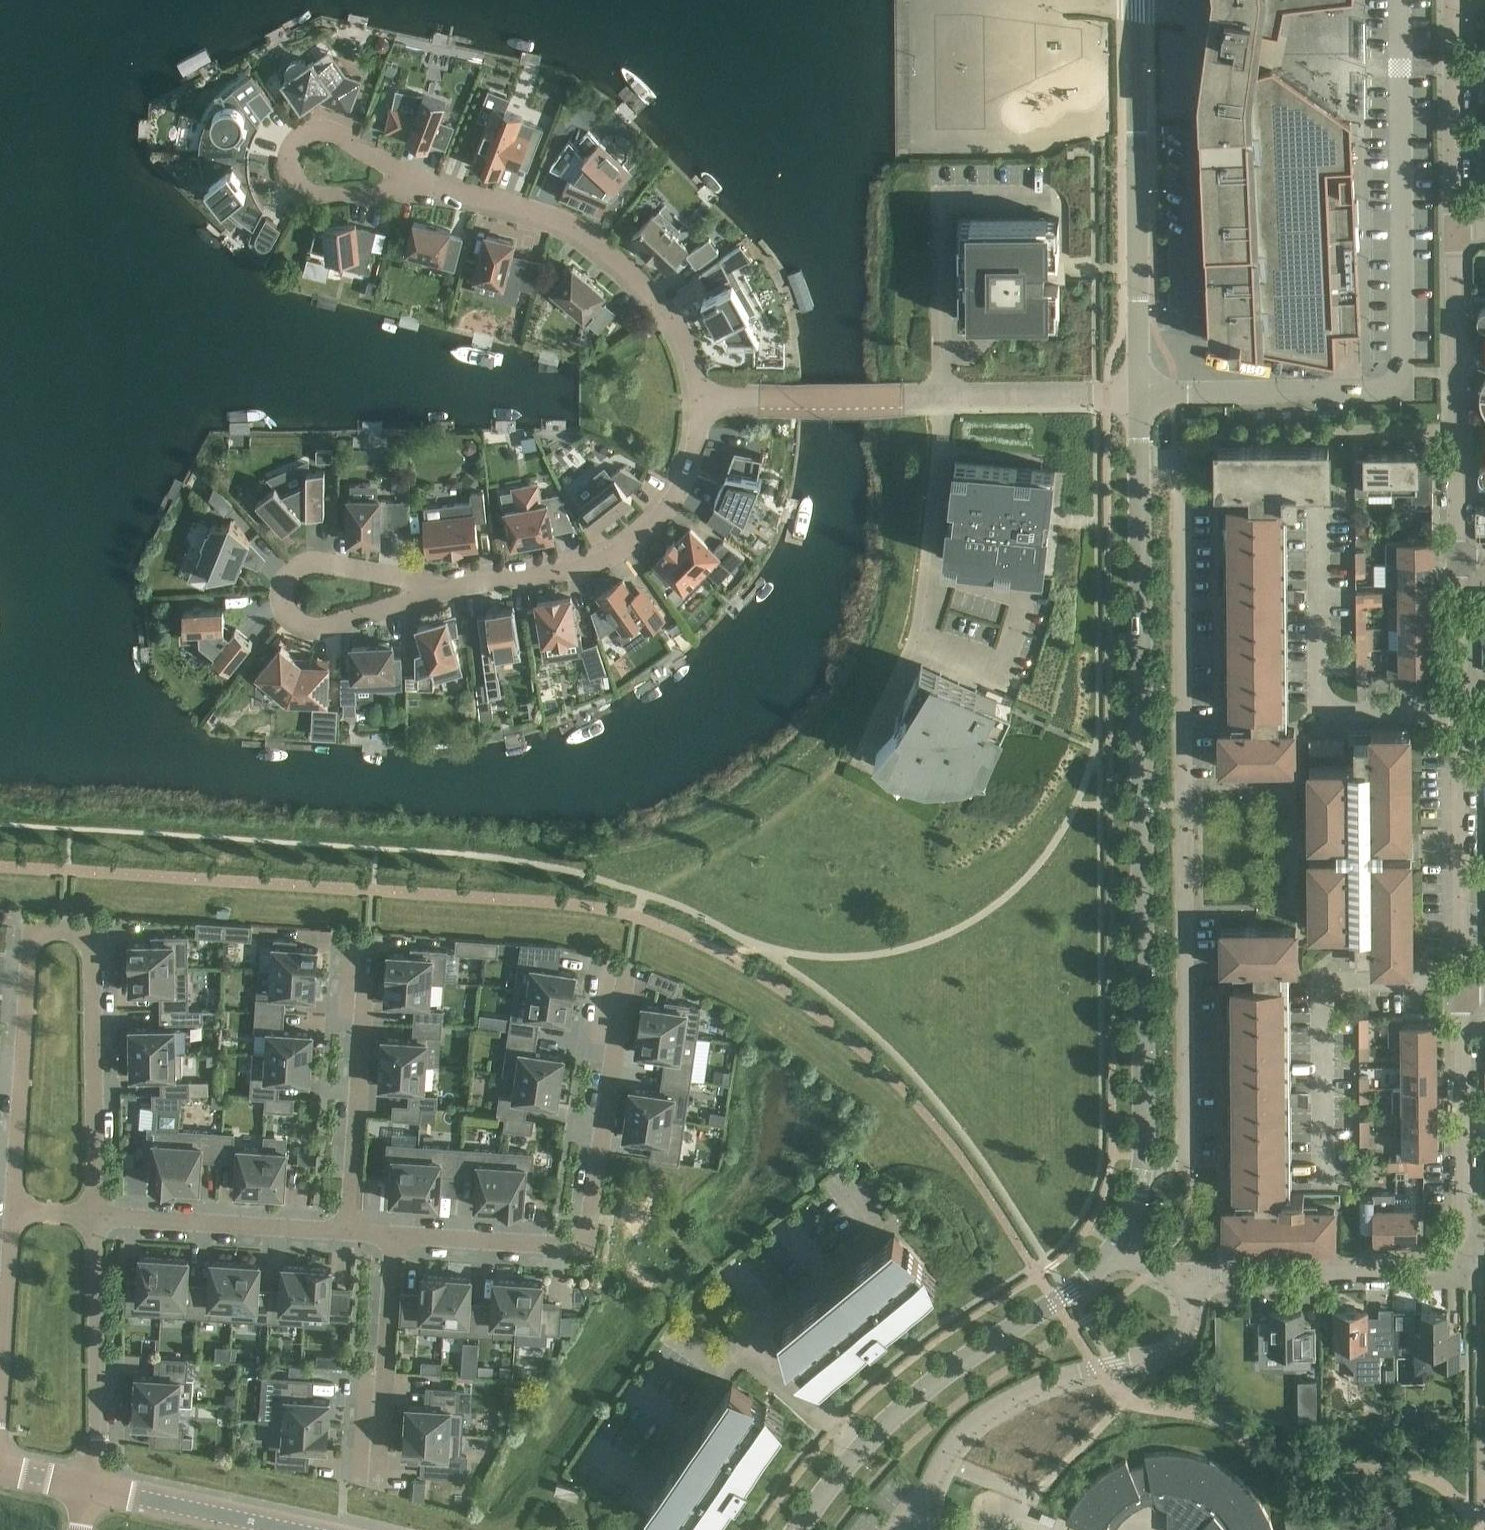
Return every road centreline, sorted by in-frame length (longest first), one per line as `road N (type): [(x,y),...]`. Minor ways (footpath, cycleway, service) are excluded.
road 1 (tertiary): [(1142,464),(1146,1160)]
road 2 (residential): [(1141,397),(1401,394),(1401,0)]
road 3 (residential): [(16,1210),(29,930),(94,932),(95,1216)]
road 4 (residential): [(390,1237),(589,1248),(624,976)]
road 5 (residential): [(703,403),(1141,397)]
road 6 (residential): [(1464,994),(1458,559)]
road 7 (residential): [(703,403),(684,343),(650,290),(609,251),(561,222),(433,188)]
road 8 (residential): [(1118,1244),(1157,1268),(1193,1274),(1418,1271),(1444,1257),(1459,1232)]
road 9 (residential): [(1185,785),(1182,497),(1177,463),(1142,464)]
road 10 (residential): [(447,588),(567,570),(612,554),(650,527),(679,491),(697,449),(703,403)]
road 11 (residential): [(1325,1187),(1322,999),(1332,987),(1351,984),(1464,994)]
road 12 (residential): [(1186,914),(1287,912),(1292,796),(1285,786),(1185,785)]
road 13 (tertiary): [(1118,1244),(1069,1293),(931,1383),(863,1447)]
road 14 (residential): [(1458,559),(1455,232)]
road 15 (tertiary): [(1138,310),(1137,0)]
road 16 (residential): [(350,1234),(364,947)]
road 17 (residential): [(1146,1160),(1188,1156),(1186,914)]
road 18 (residential): [(95,1216),(99,1446),(88,1488)]
road 19 (residential): [(0,1469),(16,1210)]
road 20 (residential): [(95,1216),(350,1234)]
road 21 (residential): [(390,1237),(374,1484)]
road 22 (residential): [(748,1343),(650,1492),(600,1455)]
road 23 (residential): [(1459,1232),(1464,994)]
road 24 (residential): [(447,588),(321,564),(301,567),(286,582),(283,603),(294,623),(316,632)]
road 25 (residential): [(1455,232),(1452,0)]
road 26 (residential): [(748,1343),(874,1234),(842,1187)]
road 27 (residential): [(433,188),(335,135),(313,132),(298,142),(294,176),(323,198)]
road 28 (residential): [(291,1529),(88,1488)]
road 29 (residential): [(863,1447),(748,1343)]
road 30 (residential): [(316,632),(447,588)]
road 31 (residential): [(1186,914),(1185,785)]

